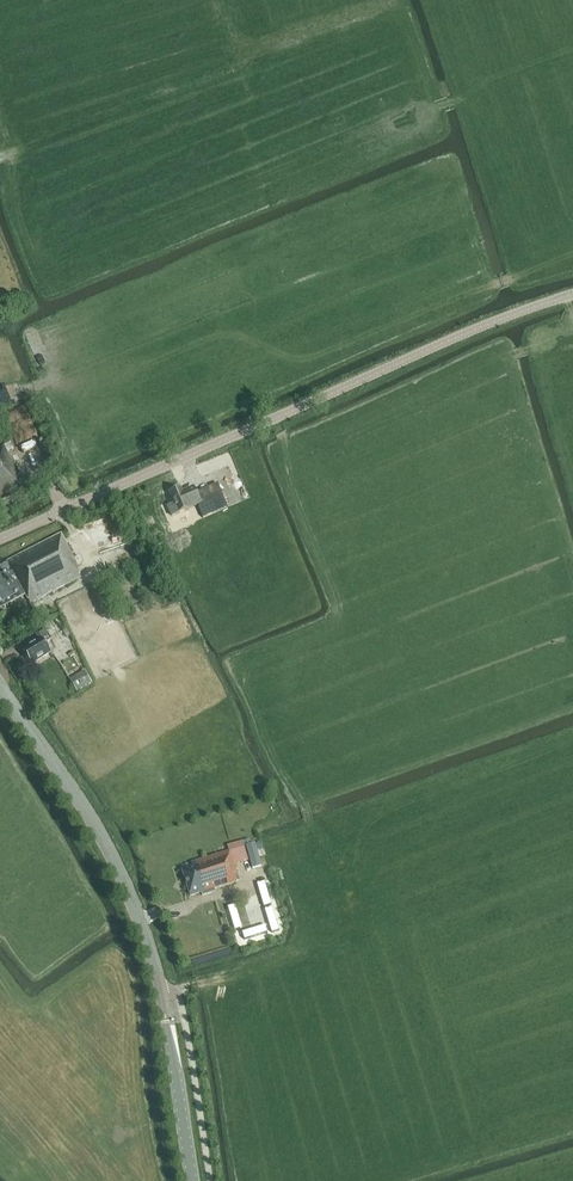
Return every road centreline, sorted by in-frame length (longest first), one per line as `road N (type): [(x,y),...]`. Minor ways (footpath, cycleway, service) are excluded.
road 1 (secondary): [(193,1180),(161,987),(132,900),(89,814),(0,687)]

